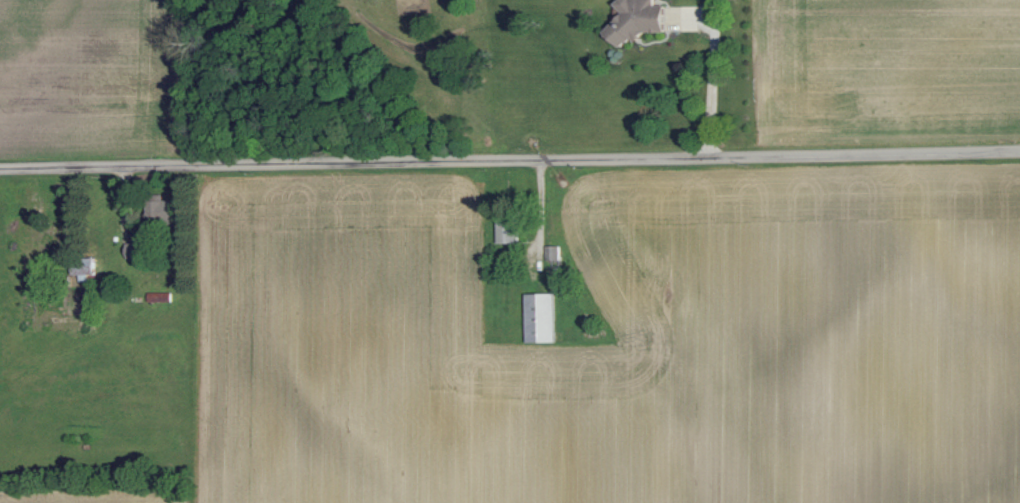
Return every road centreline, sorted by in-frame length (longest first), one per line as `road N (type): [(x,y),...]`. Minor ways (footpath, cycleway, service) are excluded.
road 1 (tertiary): [(0,170),(1019,151)]

